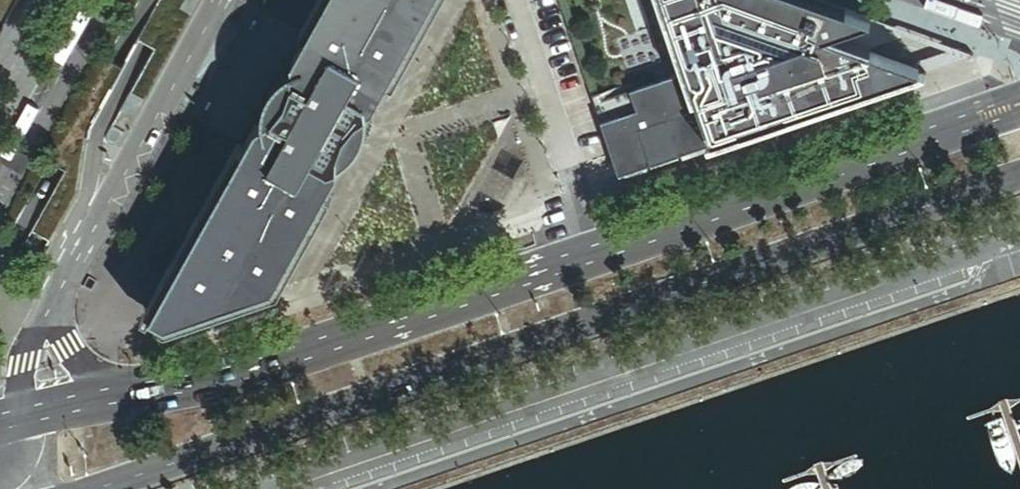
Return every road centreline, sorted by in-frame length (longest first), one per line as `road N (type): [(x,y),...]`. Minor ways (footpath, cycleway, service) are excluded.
road 1 (primary): [(95,488),(1019,174)]
road 2 (primary): [(1019,106),(329,352),(227,383),(129,397)]
road 3 (secondary): [(43,322),(215,0)]
road 4 (secondary): [(101,0),(0,180)]

